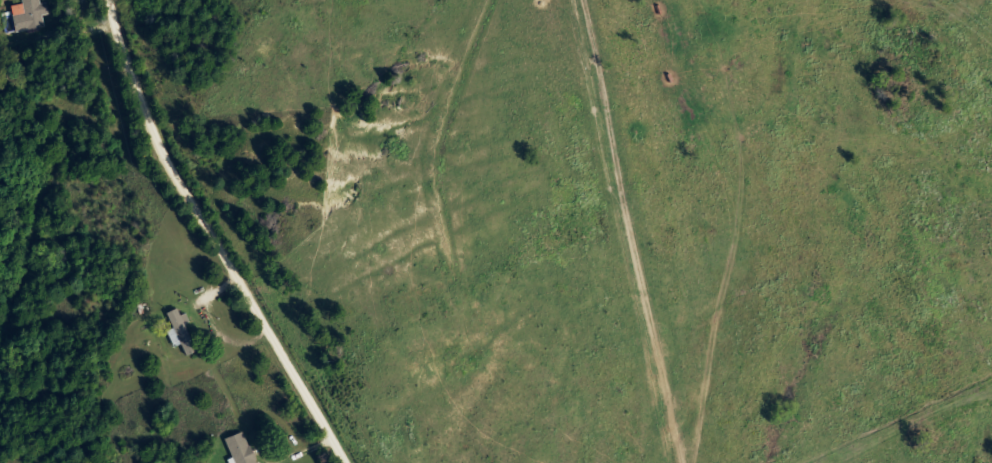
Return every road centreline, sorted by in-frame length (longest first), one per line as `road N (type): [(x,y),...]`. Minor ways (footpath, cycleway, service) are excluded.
road 1 (residential): [(346,462),(173,176),(111,0)]

